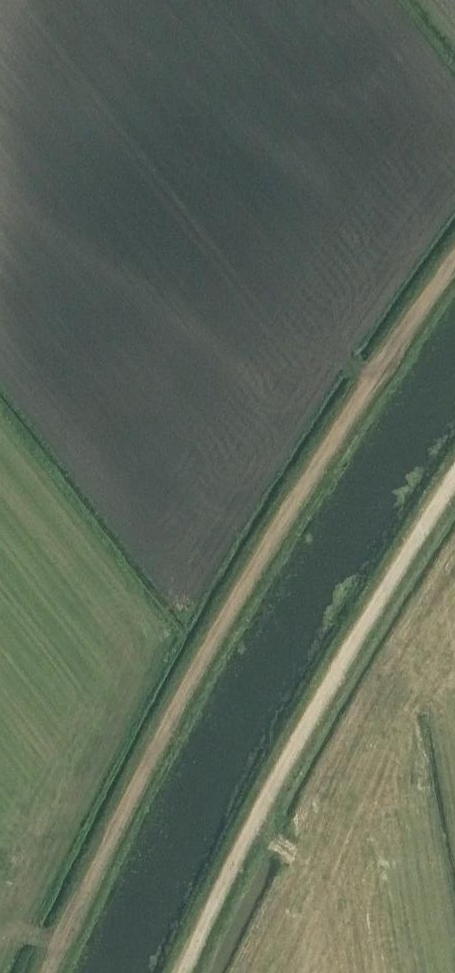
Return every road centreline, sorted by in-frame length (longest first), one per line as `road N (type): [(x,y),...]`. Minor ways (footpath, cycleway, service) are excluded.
road 1 (track): [(454,263),(264,555),(182,697),(66,938)]
road 2 (track): [(183,972),(302,736),(454,478)]

